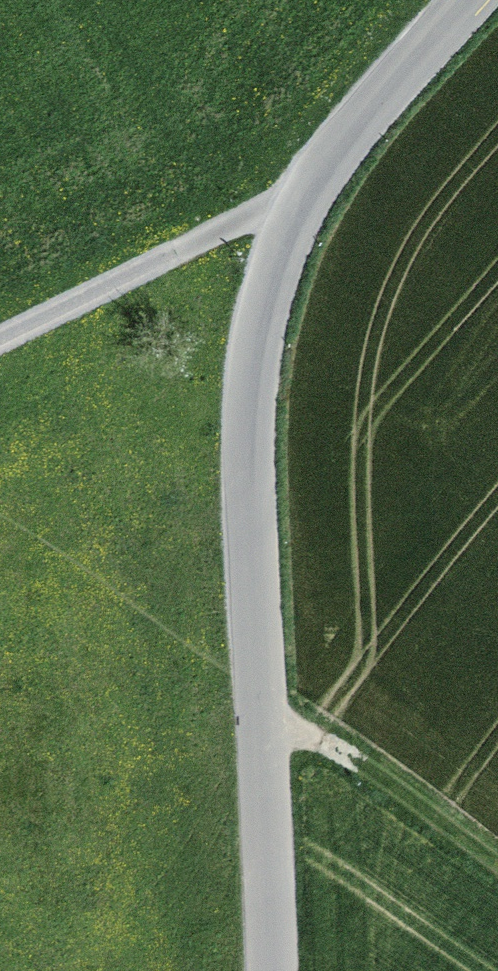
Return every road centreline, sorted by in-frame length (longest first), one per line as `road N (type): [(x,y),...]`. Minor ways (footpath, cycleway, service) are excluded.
road 1 (unclassified): [(474,0),(349,138),(297,215),(267,289),(247,432),(267,723),(271,970)]
road 2 (track): [(297,215),(224,236),(0,349)]
road 3 (track): [(267,723),(331,746),(497,863)]

